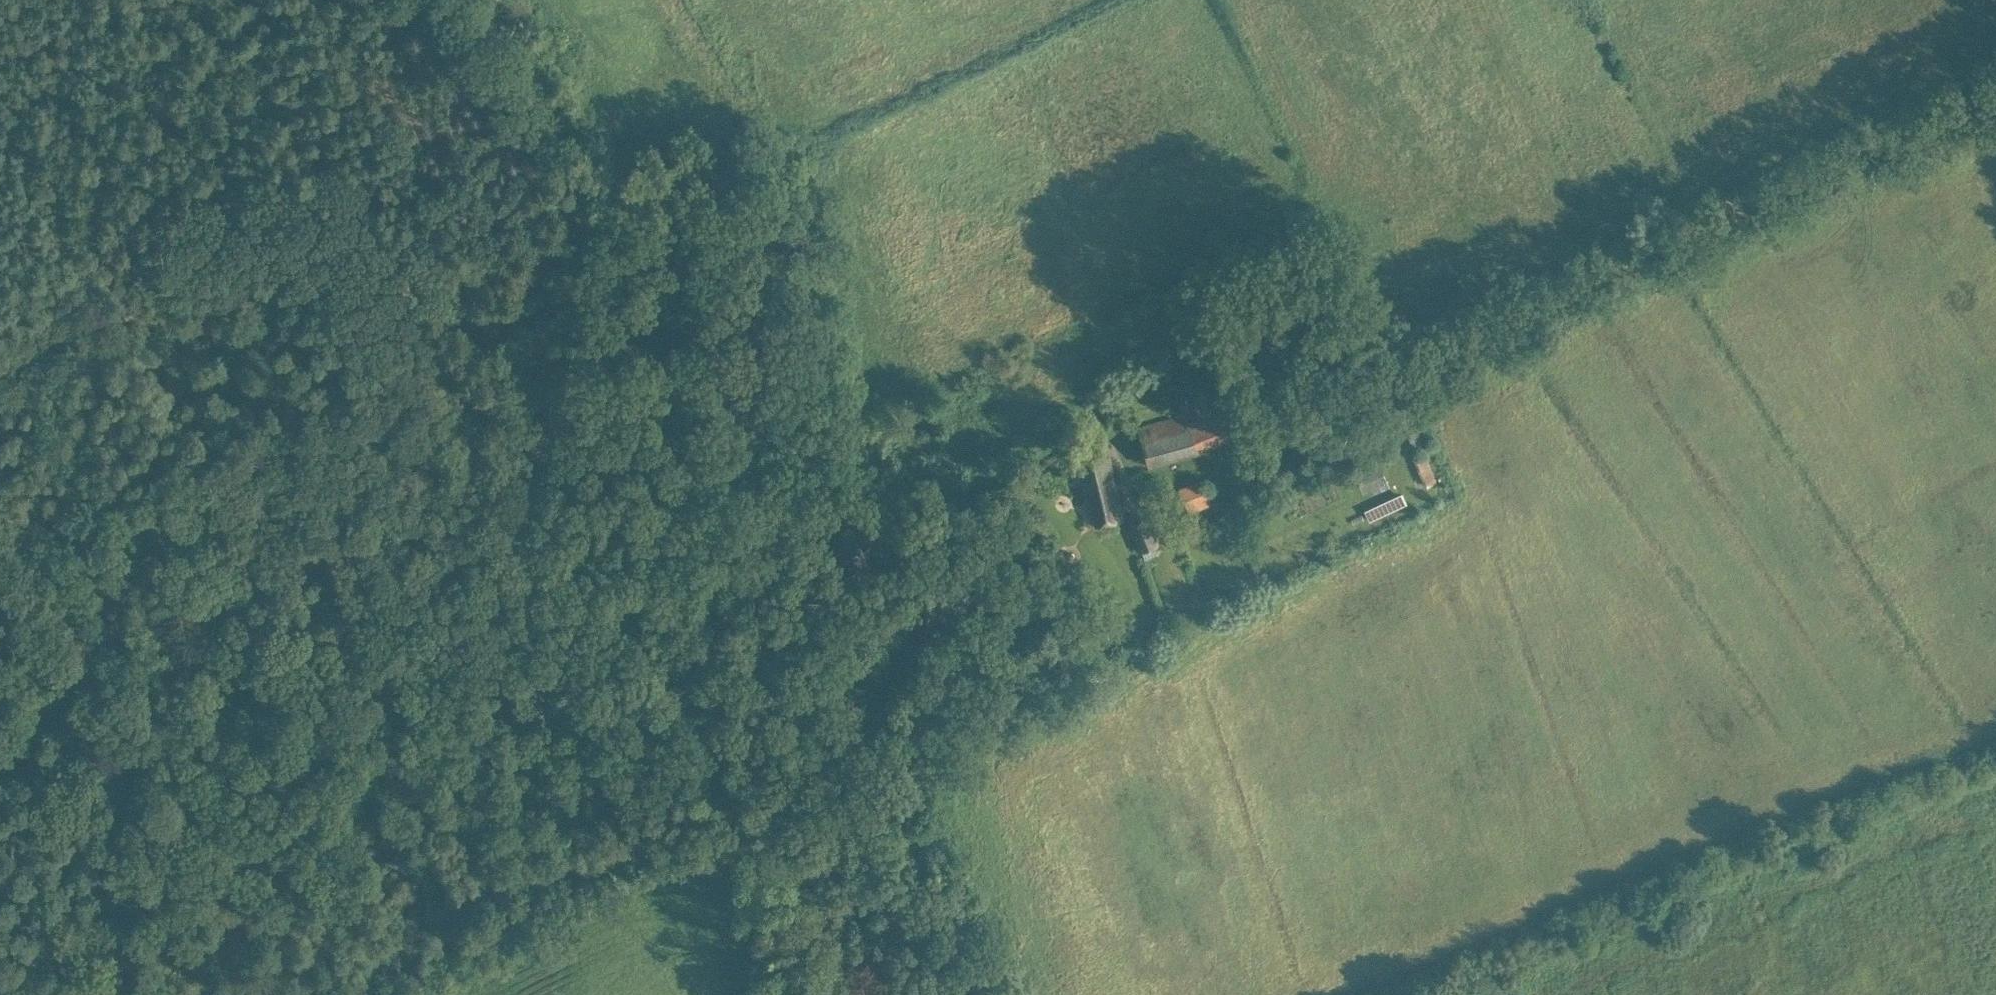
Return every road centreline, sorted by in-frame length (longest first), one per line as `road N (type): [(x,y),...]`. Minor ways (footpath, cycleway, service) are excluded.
road 1 (track): [(14,994),(561,591),(978,489),(1145,376),(1177,367),(1241,377),(1282,417),(1995,93)]
road 2 (track): [(549,597),(337,176)]

